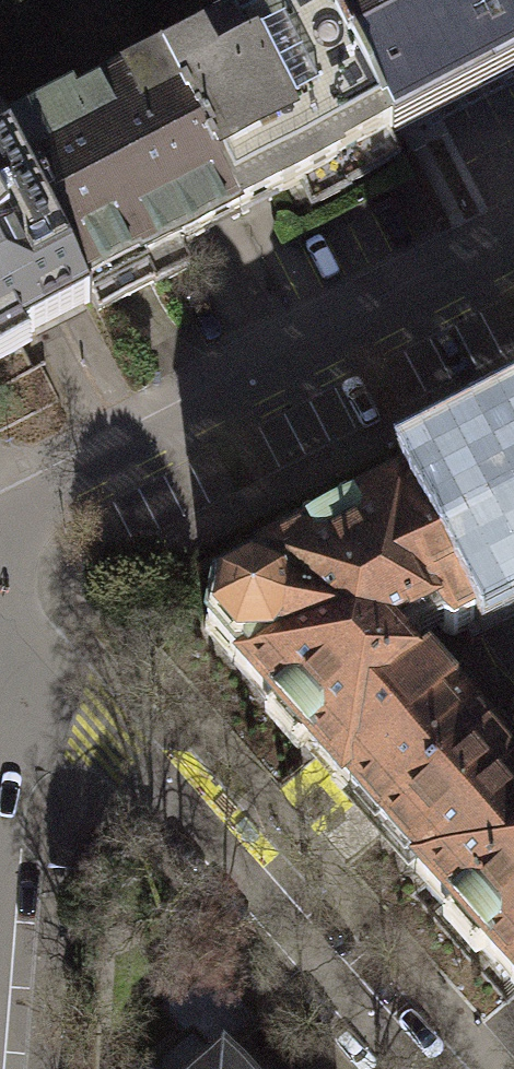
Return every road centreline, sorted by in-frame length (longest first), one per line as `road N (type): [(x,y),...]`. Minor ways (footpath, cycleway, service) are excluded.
road 1 (residential): [(513,254),(36,506),(0,539)]
road 2 (residential): [(21,683),(146,781),(409,1068)]

